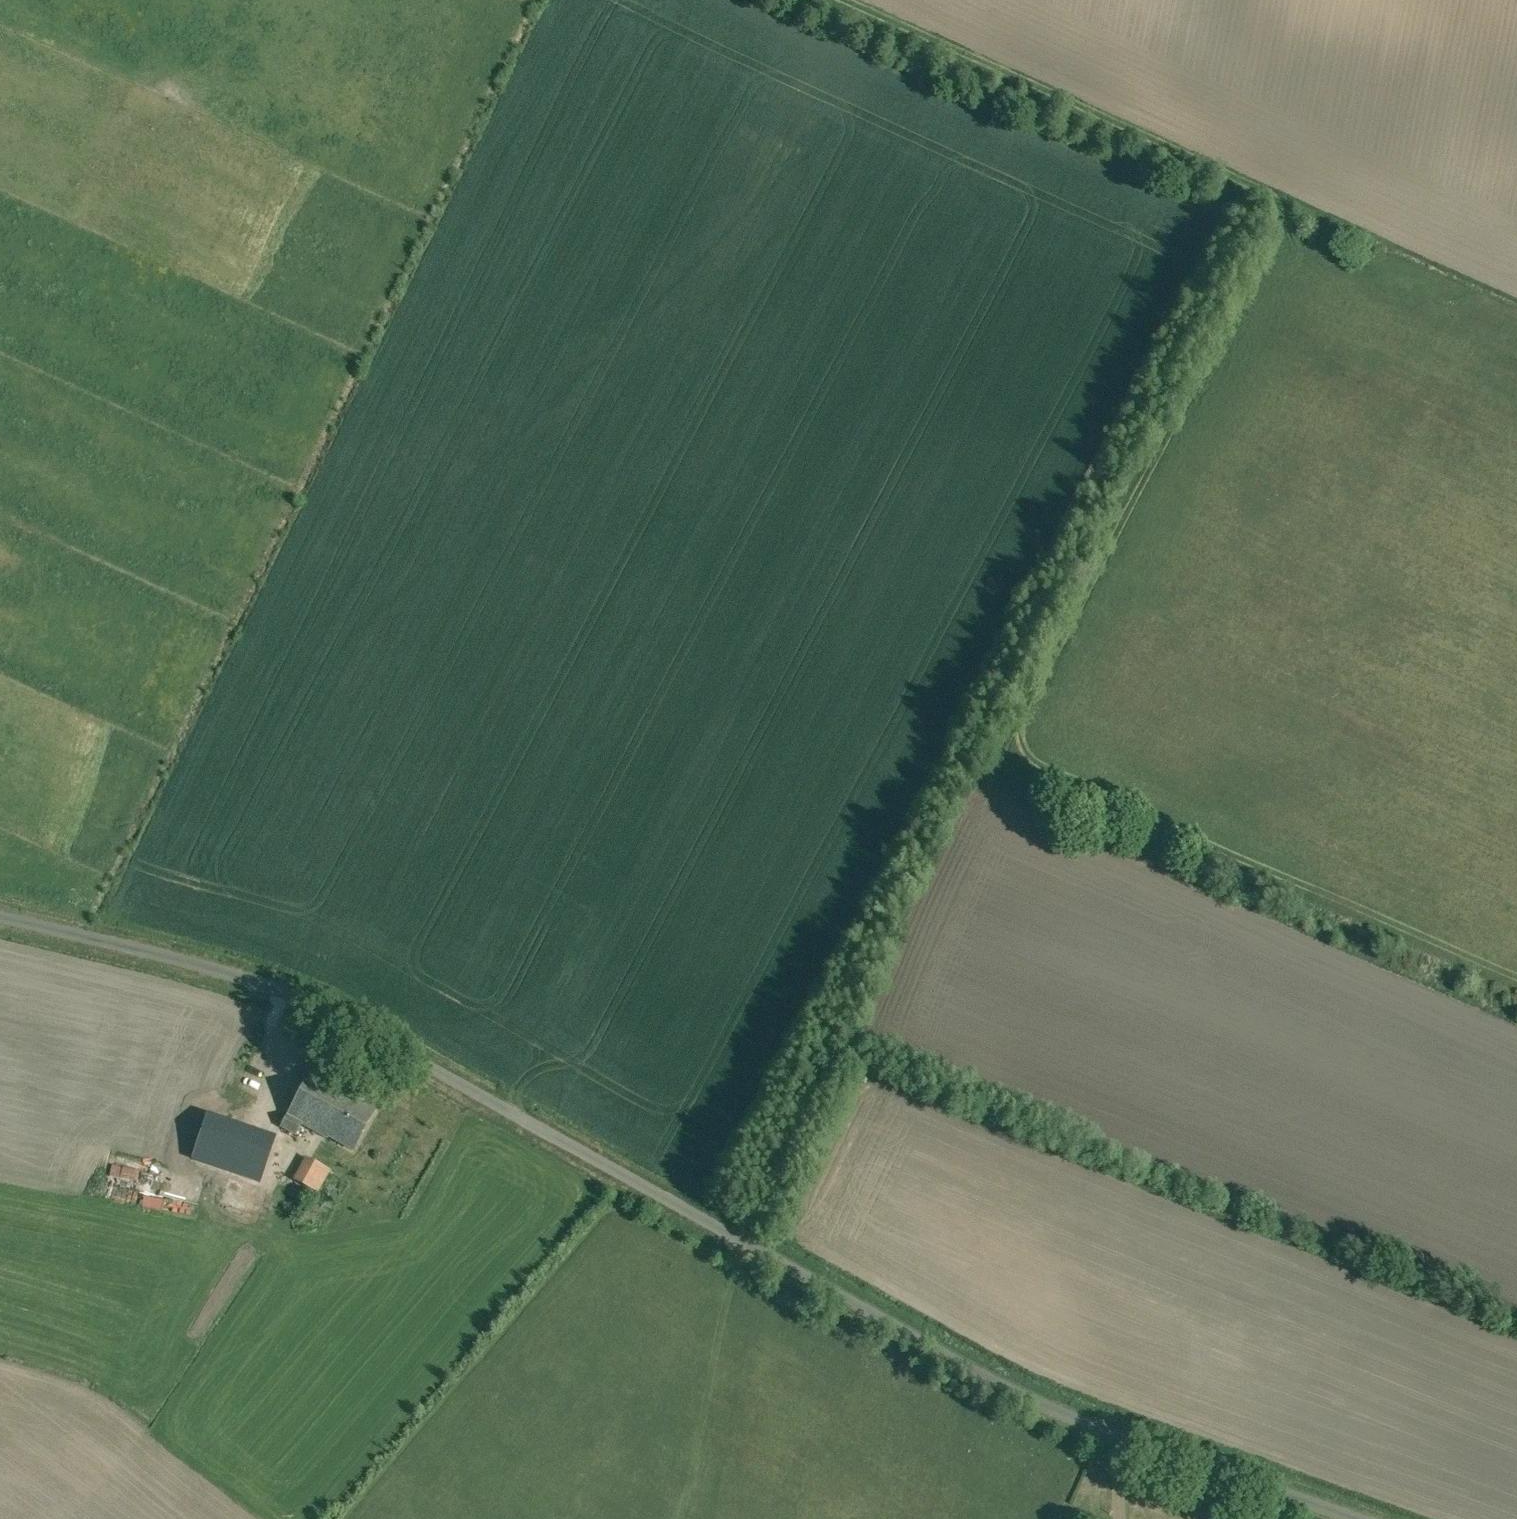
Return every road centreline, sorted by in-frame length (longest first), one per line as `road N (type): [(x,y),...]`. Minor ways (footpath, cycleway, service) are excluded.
road 1 (unclassified): [(1353,1518),(995,1381),(316,1005),(198,964),(0,916)]

